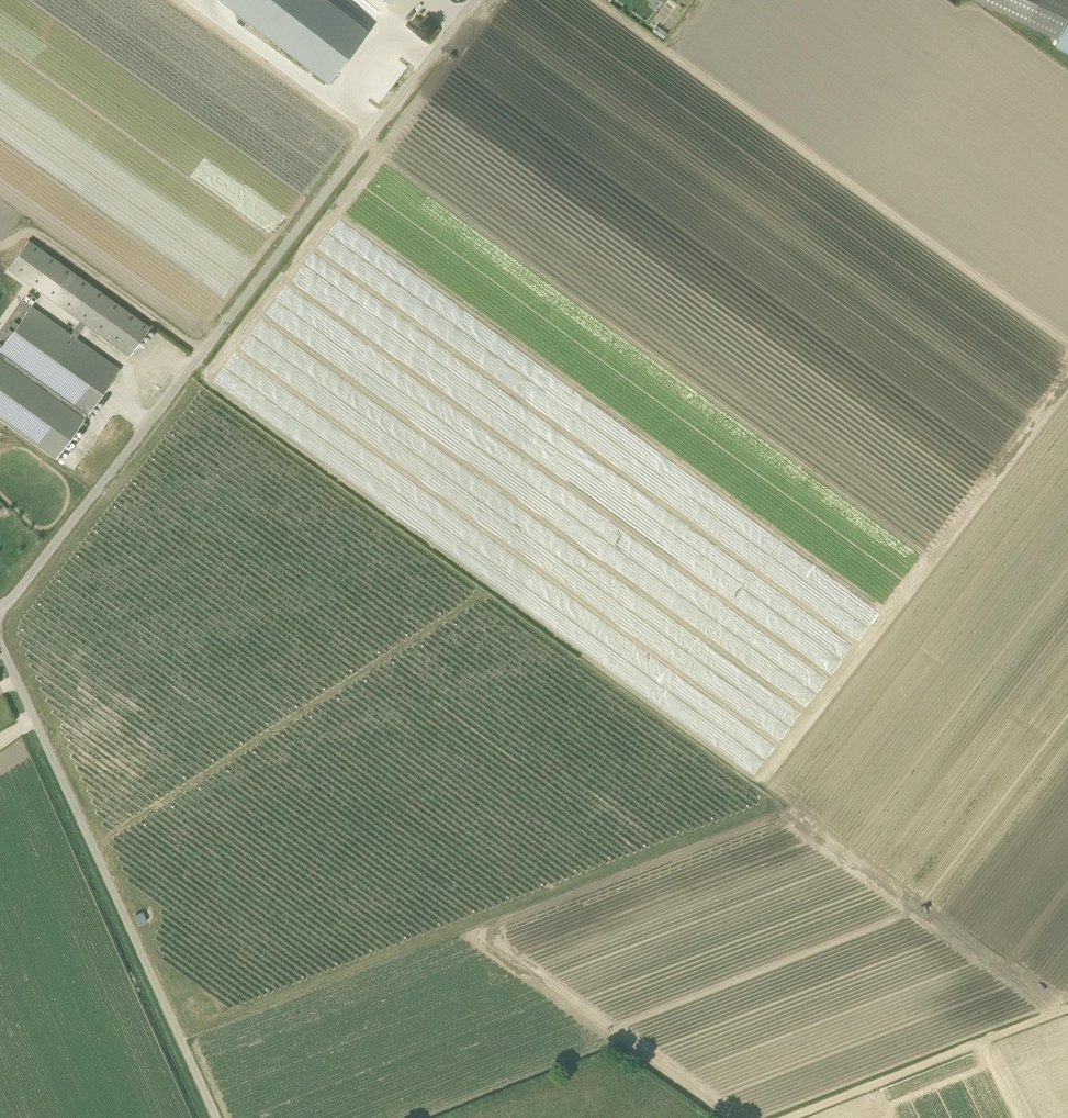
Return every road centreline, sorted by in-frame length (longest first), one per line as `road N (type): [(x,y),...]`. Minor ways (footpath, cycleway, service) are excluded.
road 1 (unclassified): [(474,0),(0,616)]
road 2 (unclassified): [(213,1117),(0,643)]
road 3 (track): [(1067,1008),(788,1117)]

